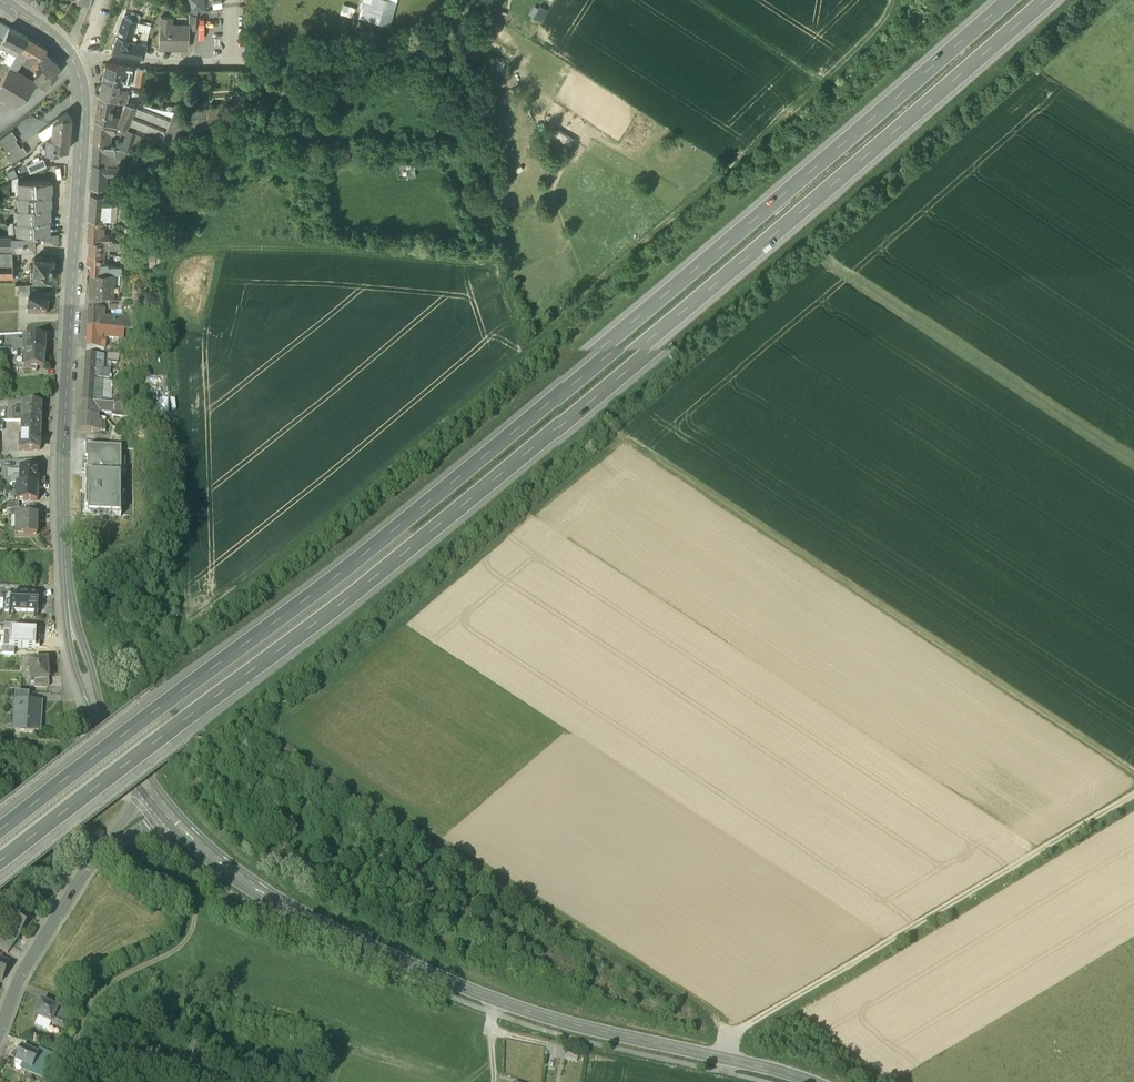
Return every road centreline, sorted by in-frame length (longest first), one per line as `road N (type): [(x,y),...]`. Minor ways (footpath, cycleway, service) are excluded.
road 1 (motorway): [(0,868),(436,523),(1051,0)]
road 2 (motorway): [(1014,0),(344,565),(0,837)]
road 3 (track): [(732,1036),(277,731),(630,446)]
road 4 (secondary): [(158,804),(100,718),(71,630),(62,491),(82,99),(73,60)]
road 5 (secondary): [(811,1081),(596,1030),(461,984),(275,903),(233,876),(158,804)]
road 6 (track): [(190,625),(170,240),(499,268)]
road 7 (track): [(1133,775),(630,446)]
road 8 (track): [(892,0),(889,18),(851,56),(527,351),(499,268)]
road 9 (track): [(1133,794),(732,1036),(723,1072)]
road 10 (residential): [(73,60),(235,65),(407,52),(447,40),(465,0)]
road 11 (track): [(64,1081),(94,999),(172,953),(195,914),(183,896),(138,874),(107,846)]
road 12 (residential): [(0,1028),(87,870),(158,804)]
road 13 (track): [(447,40),(462,53),(499,268)]
road 14 (track): [(823,82),(692,0)]

